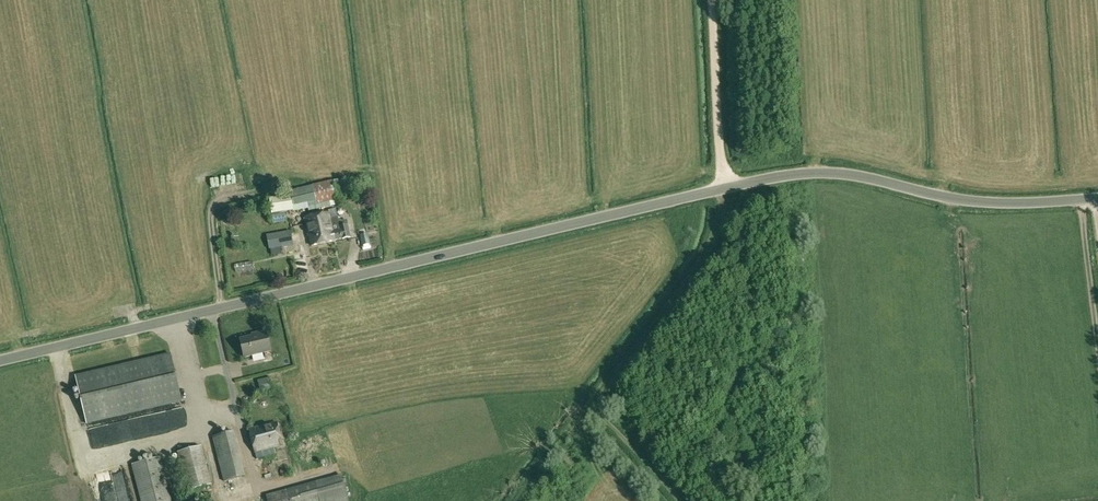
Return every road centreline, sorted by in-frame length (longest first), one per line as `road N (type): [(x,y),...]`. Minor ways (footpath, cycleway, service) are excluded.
road 1 (unclassified): [(0,362),(771,178),(847,175),(992,203),(1097,198)]
road 2 (track): [(712,0),(724,189)]
road 3 (track): [(1097,345),(1079,200)]

